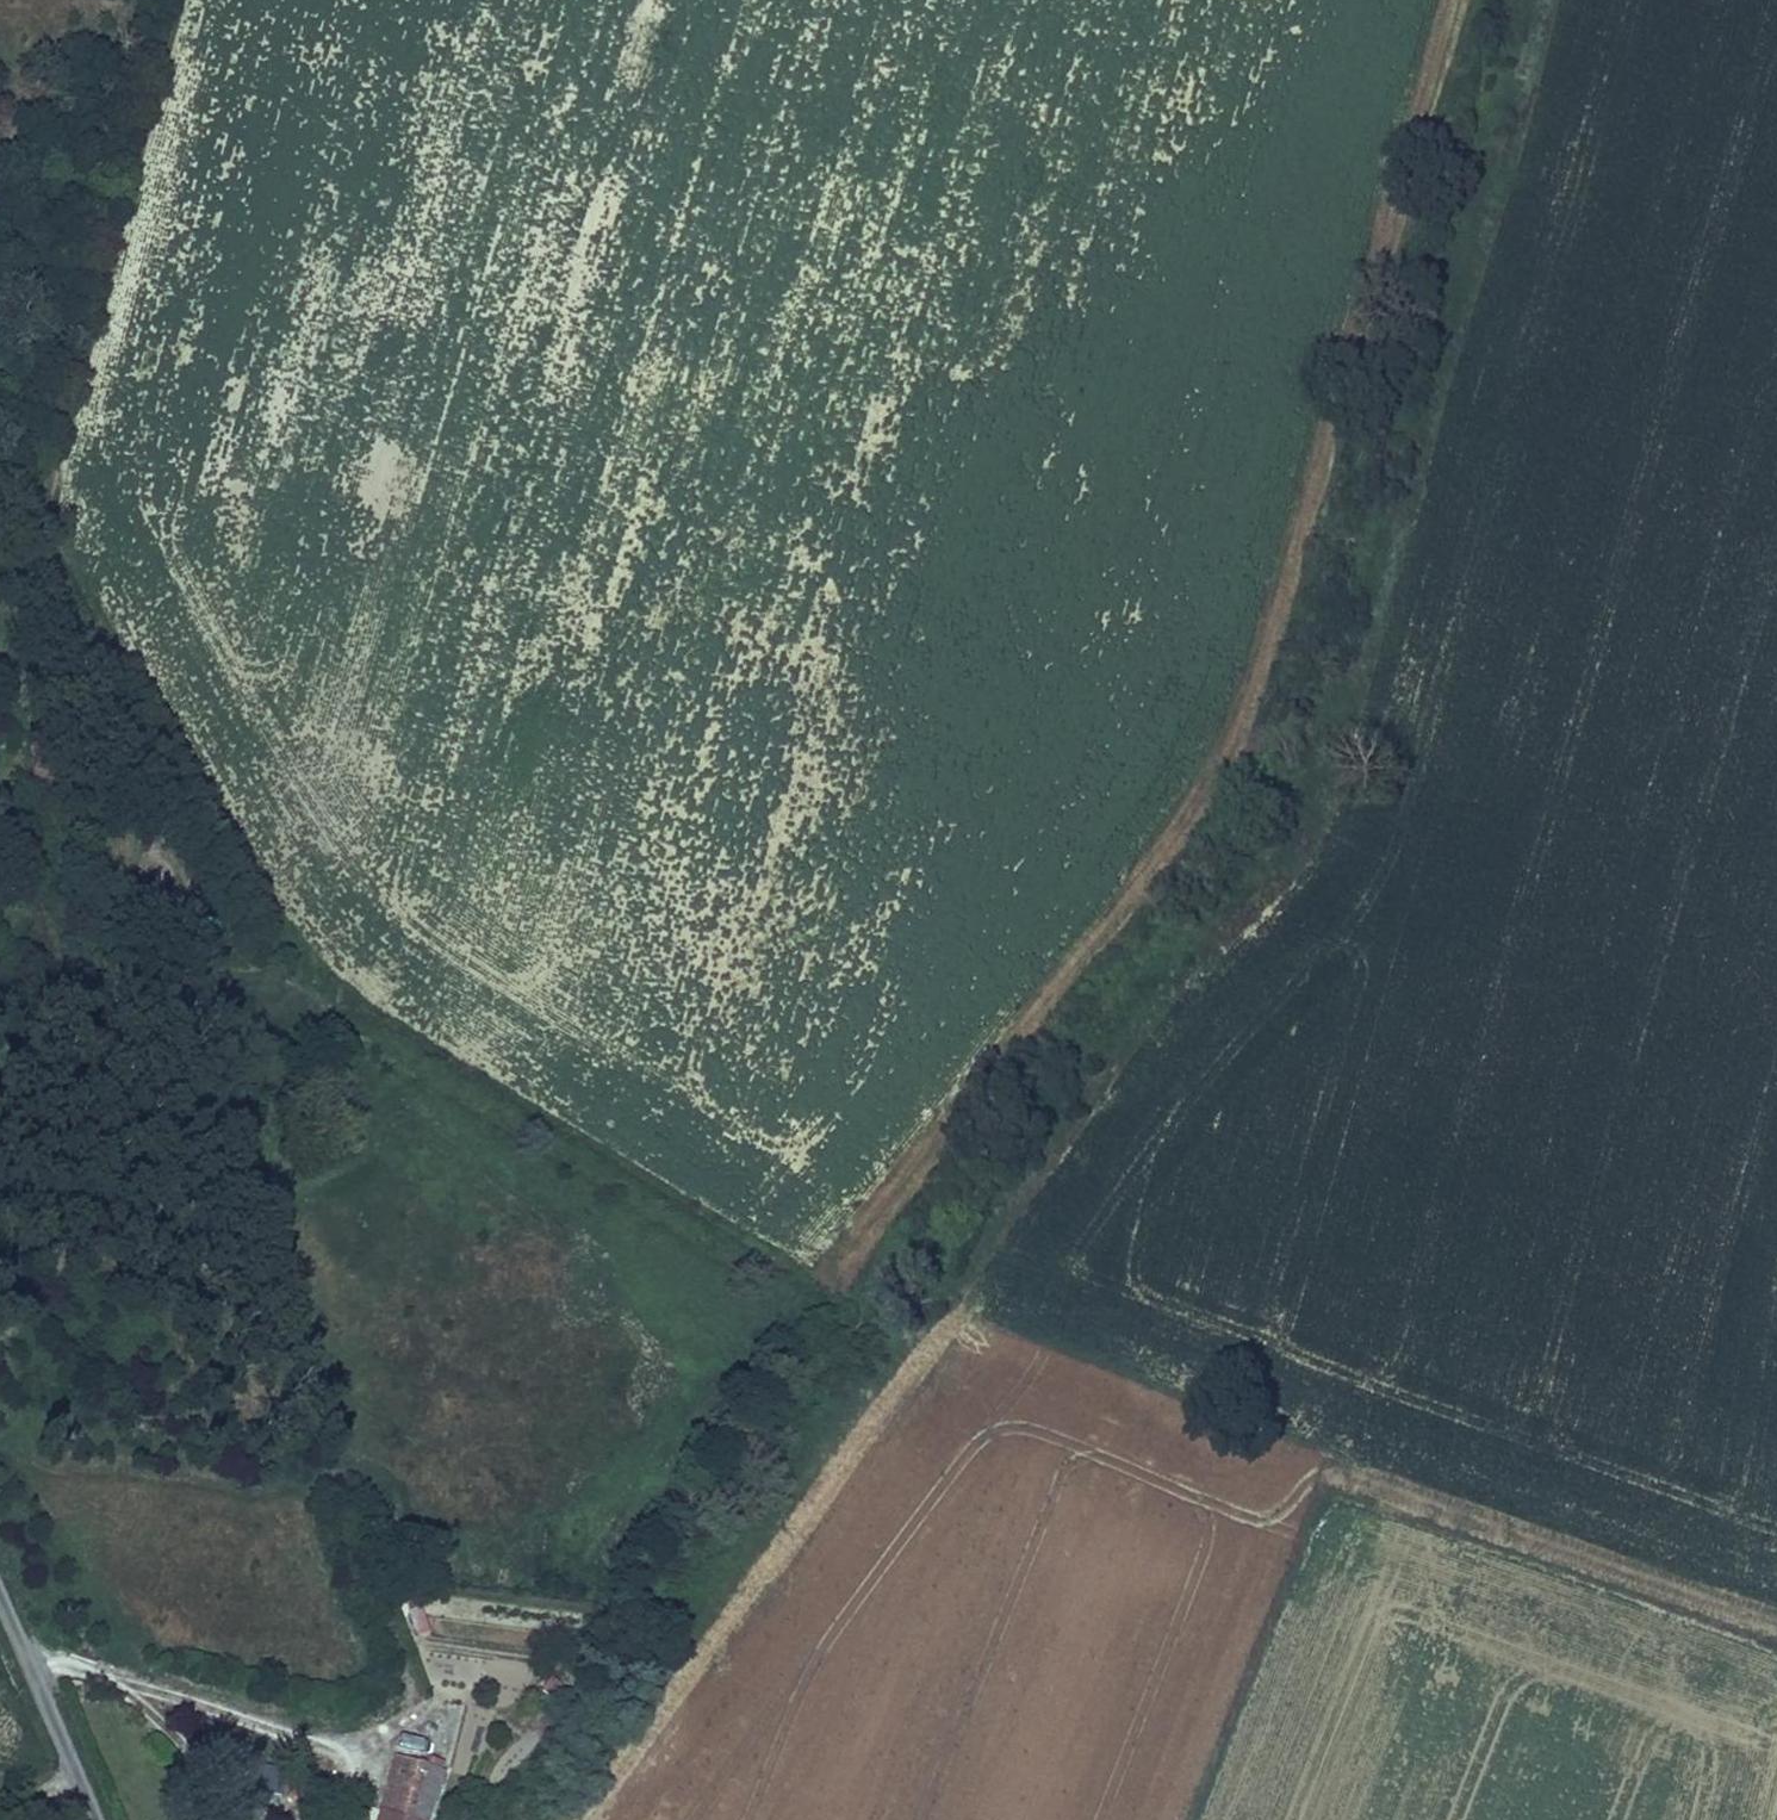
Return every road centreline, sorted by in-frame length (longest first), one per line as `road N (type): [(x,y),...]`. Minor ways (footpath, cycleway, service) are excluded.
road 1 (track): [(1776,1621),(1377,1491)]
road 2 (unclassified): [(96,1819),(0,1598)]

